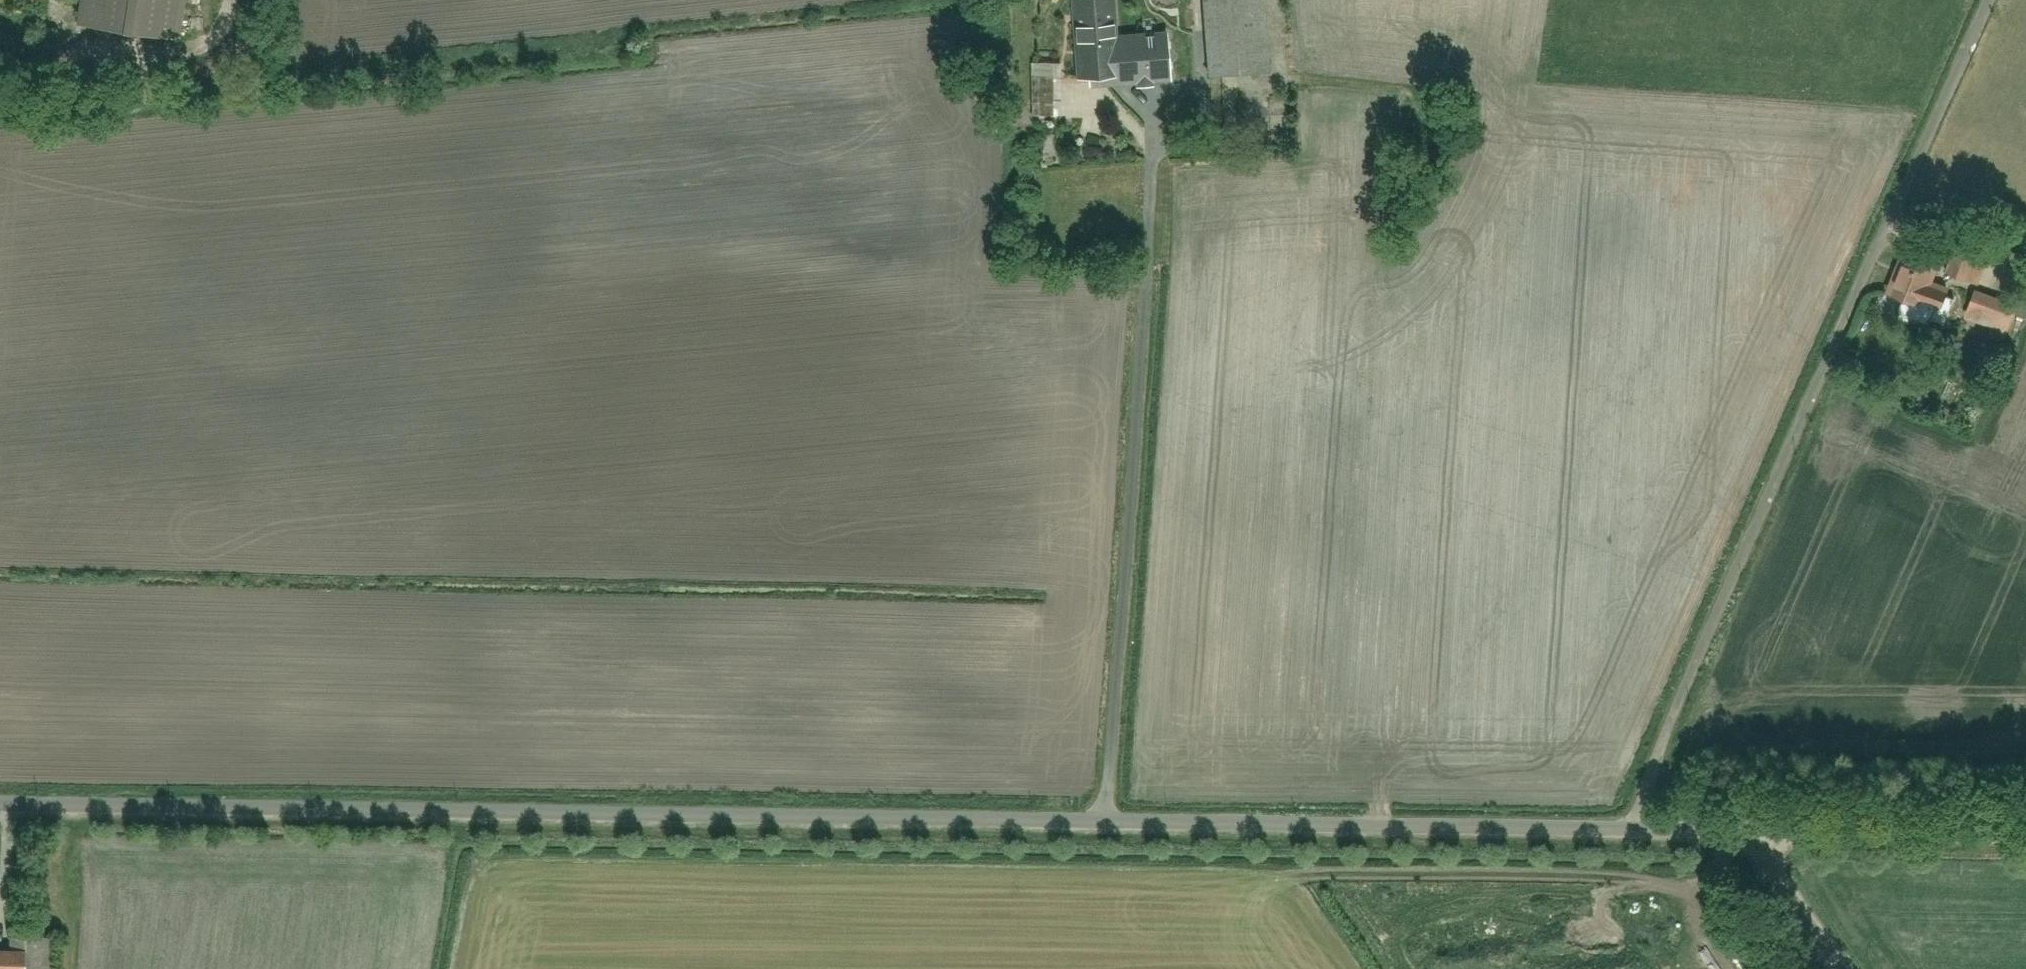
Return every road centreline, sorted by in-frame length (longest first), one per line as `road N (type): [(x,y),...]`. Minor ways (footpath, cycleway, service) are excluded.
road 1 (unclassified): [(1637,832),(0,805)]
road 2 (residential): [(1637,832),(1823,348),(1984,0)]
road 3 (unclassified): [(1754,836),(2025,835)]
road 4 (unclassified): [(1843,968),(1754,836)]

